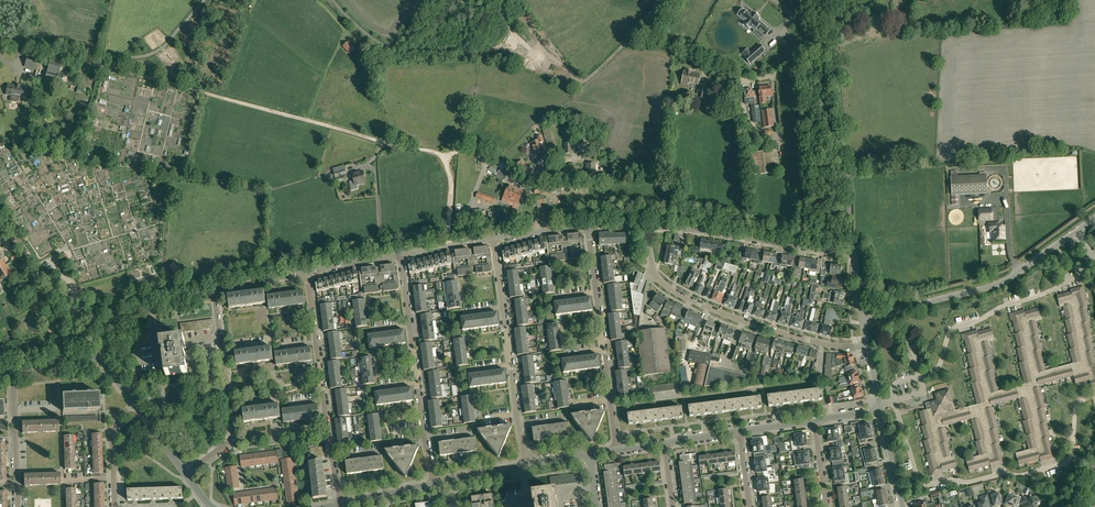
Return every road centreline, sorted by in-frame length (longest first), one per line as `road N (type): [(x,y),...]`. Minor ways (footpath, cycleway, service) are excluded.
road 1 (unclassified): [(111,69),(440,154),(451,179),(449,230)]
road 2 (residential): [(868,345),(819,343),(668,289),(652,270),(645,226)]
road 3 (residential): [(342,504),(307,273)]
road 4 (residential): [(434,485),(401,254)]
road 5 (unclassified): [(863,320),(995,286),(1075,233)]
road 6 (residential): [(526,465),(494,238)]
road 7 (residential): [(617,451),(589,227)]
road 8 (residential): [(645,226),(853,254)]
road 9 (residential): [(186,475),(233,436),(213,291)]
road 10 (unclassified): [(833,54),(853,254)]
road 11 (unclassified): [(104,326),(64,309),(0,217)]
road 12 (residential): [(18,506),(14,371)]

